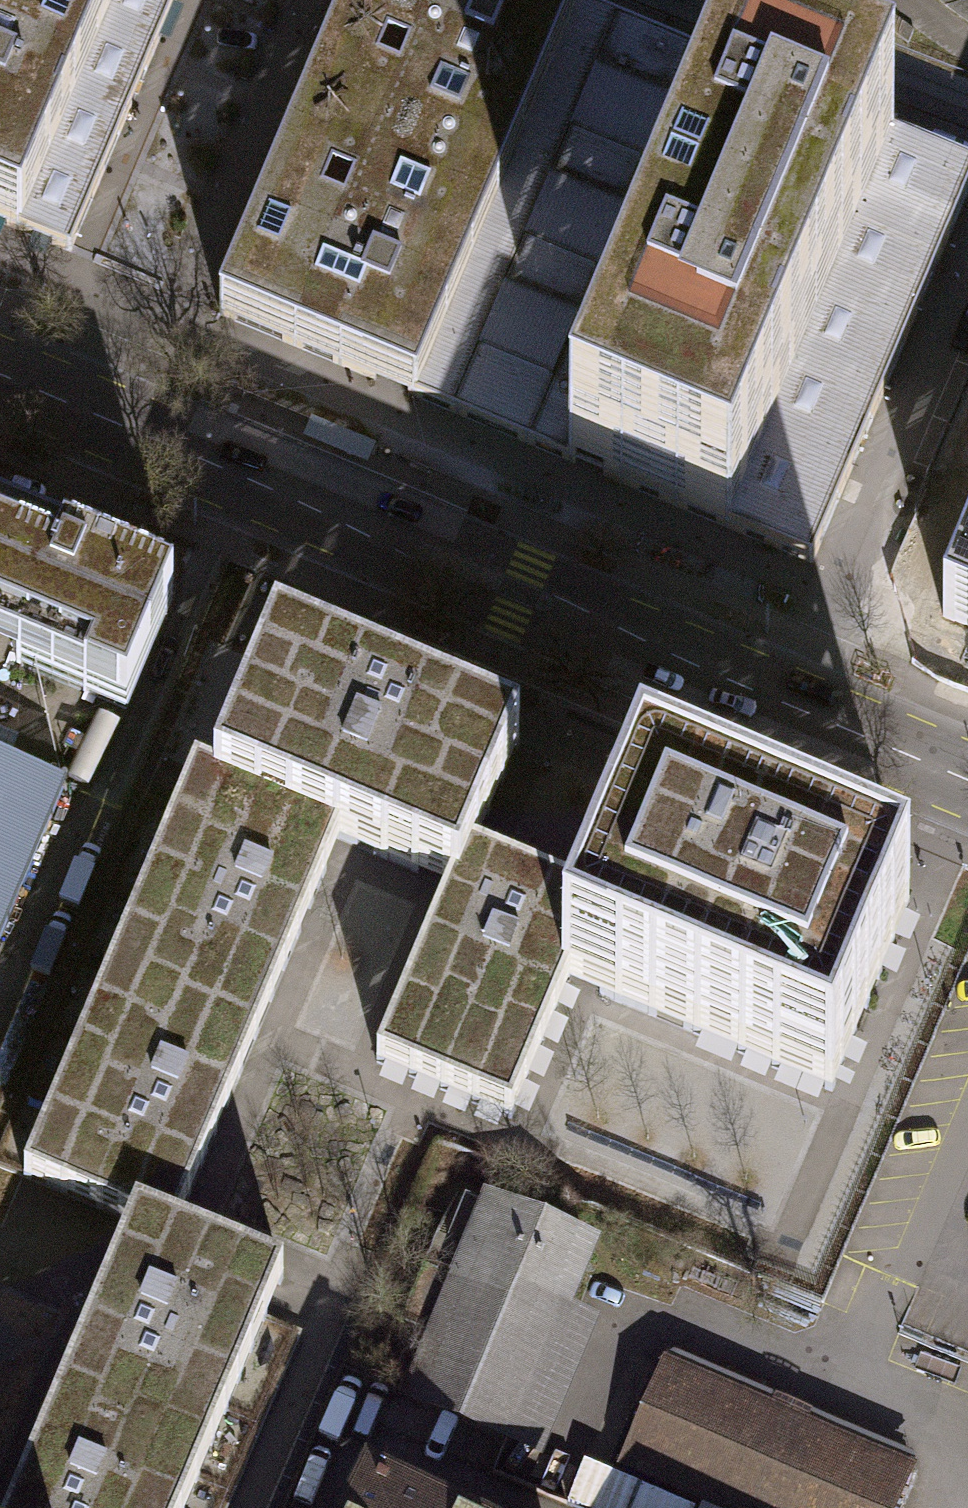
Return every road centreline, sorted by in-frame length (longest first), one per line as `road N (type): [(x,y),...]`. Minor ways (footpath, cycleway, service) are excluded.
road 1 (tertiary): [(0,377),(967,782)]

